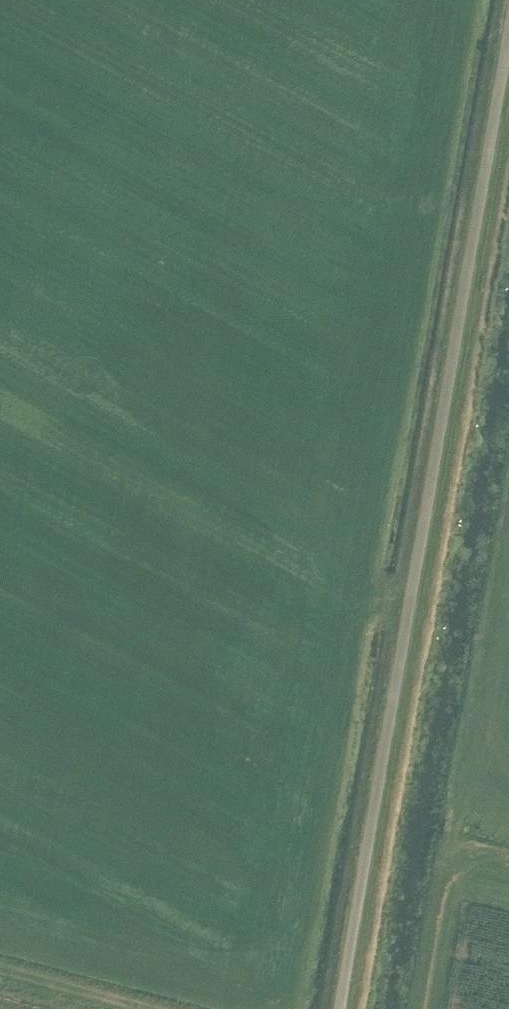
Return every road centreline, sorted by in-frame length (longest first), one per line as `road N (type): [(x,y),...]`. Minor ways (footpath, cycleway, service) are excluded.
road 1 (unclassified): [(508,34),(339,1008)]
road 2 (track): [(0,969),(156,1008)]

